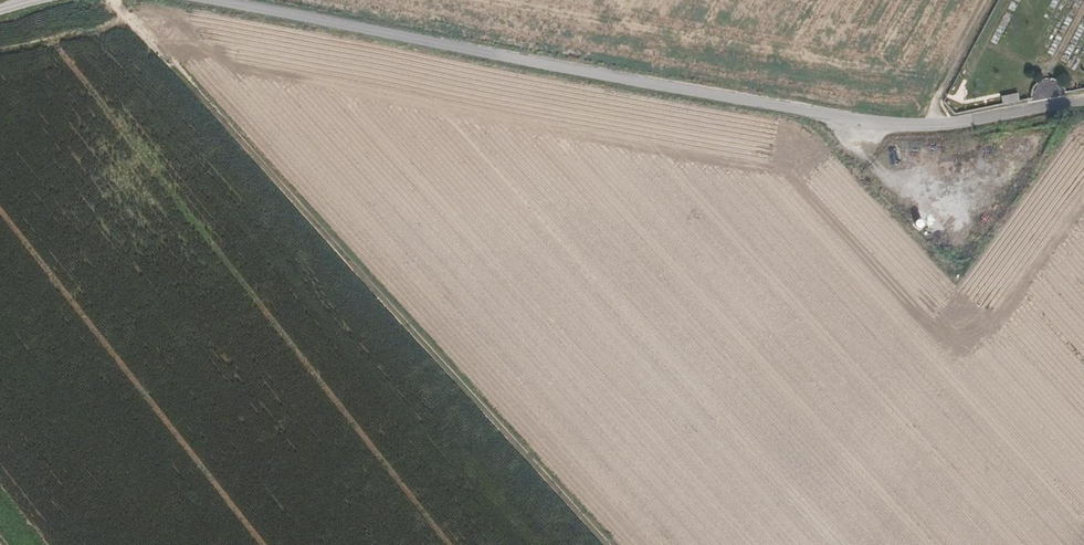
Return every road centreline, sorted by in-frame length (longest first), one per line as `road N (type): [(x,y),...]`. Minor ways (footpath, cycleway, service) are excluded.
road 1 (unclassified): [(1083,103),(953,123),(863,124),(212,0)]
road 2 (track): [(116,0),(615,544)]

